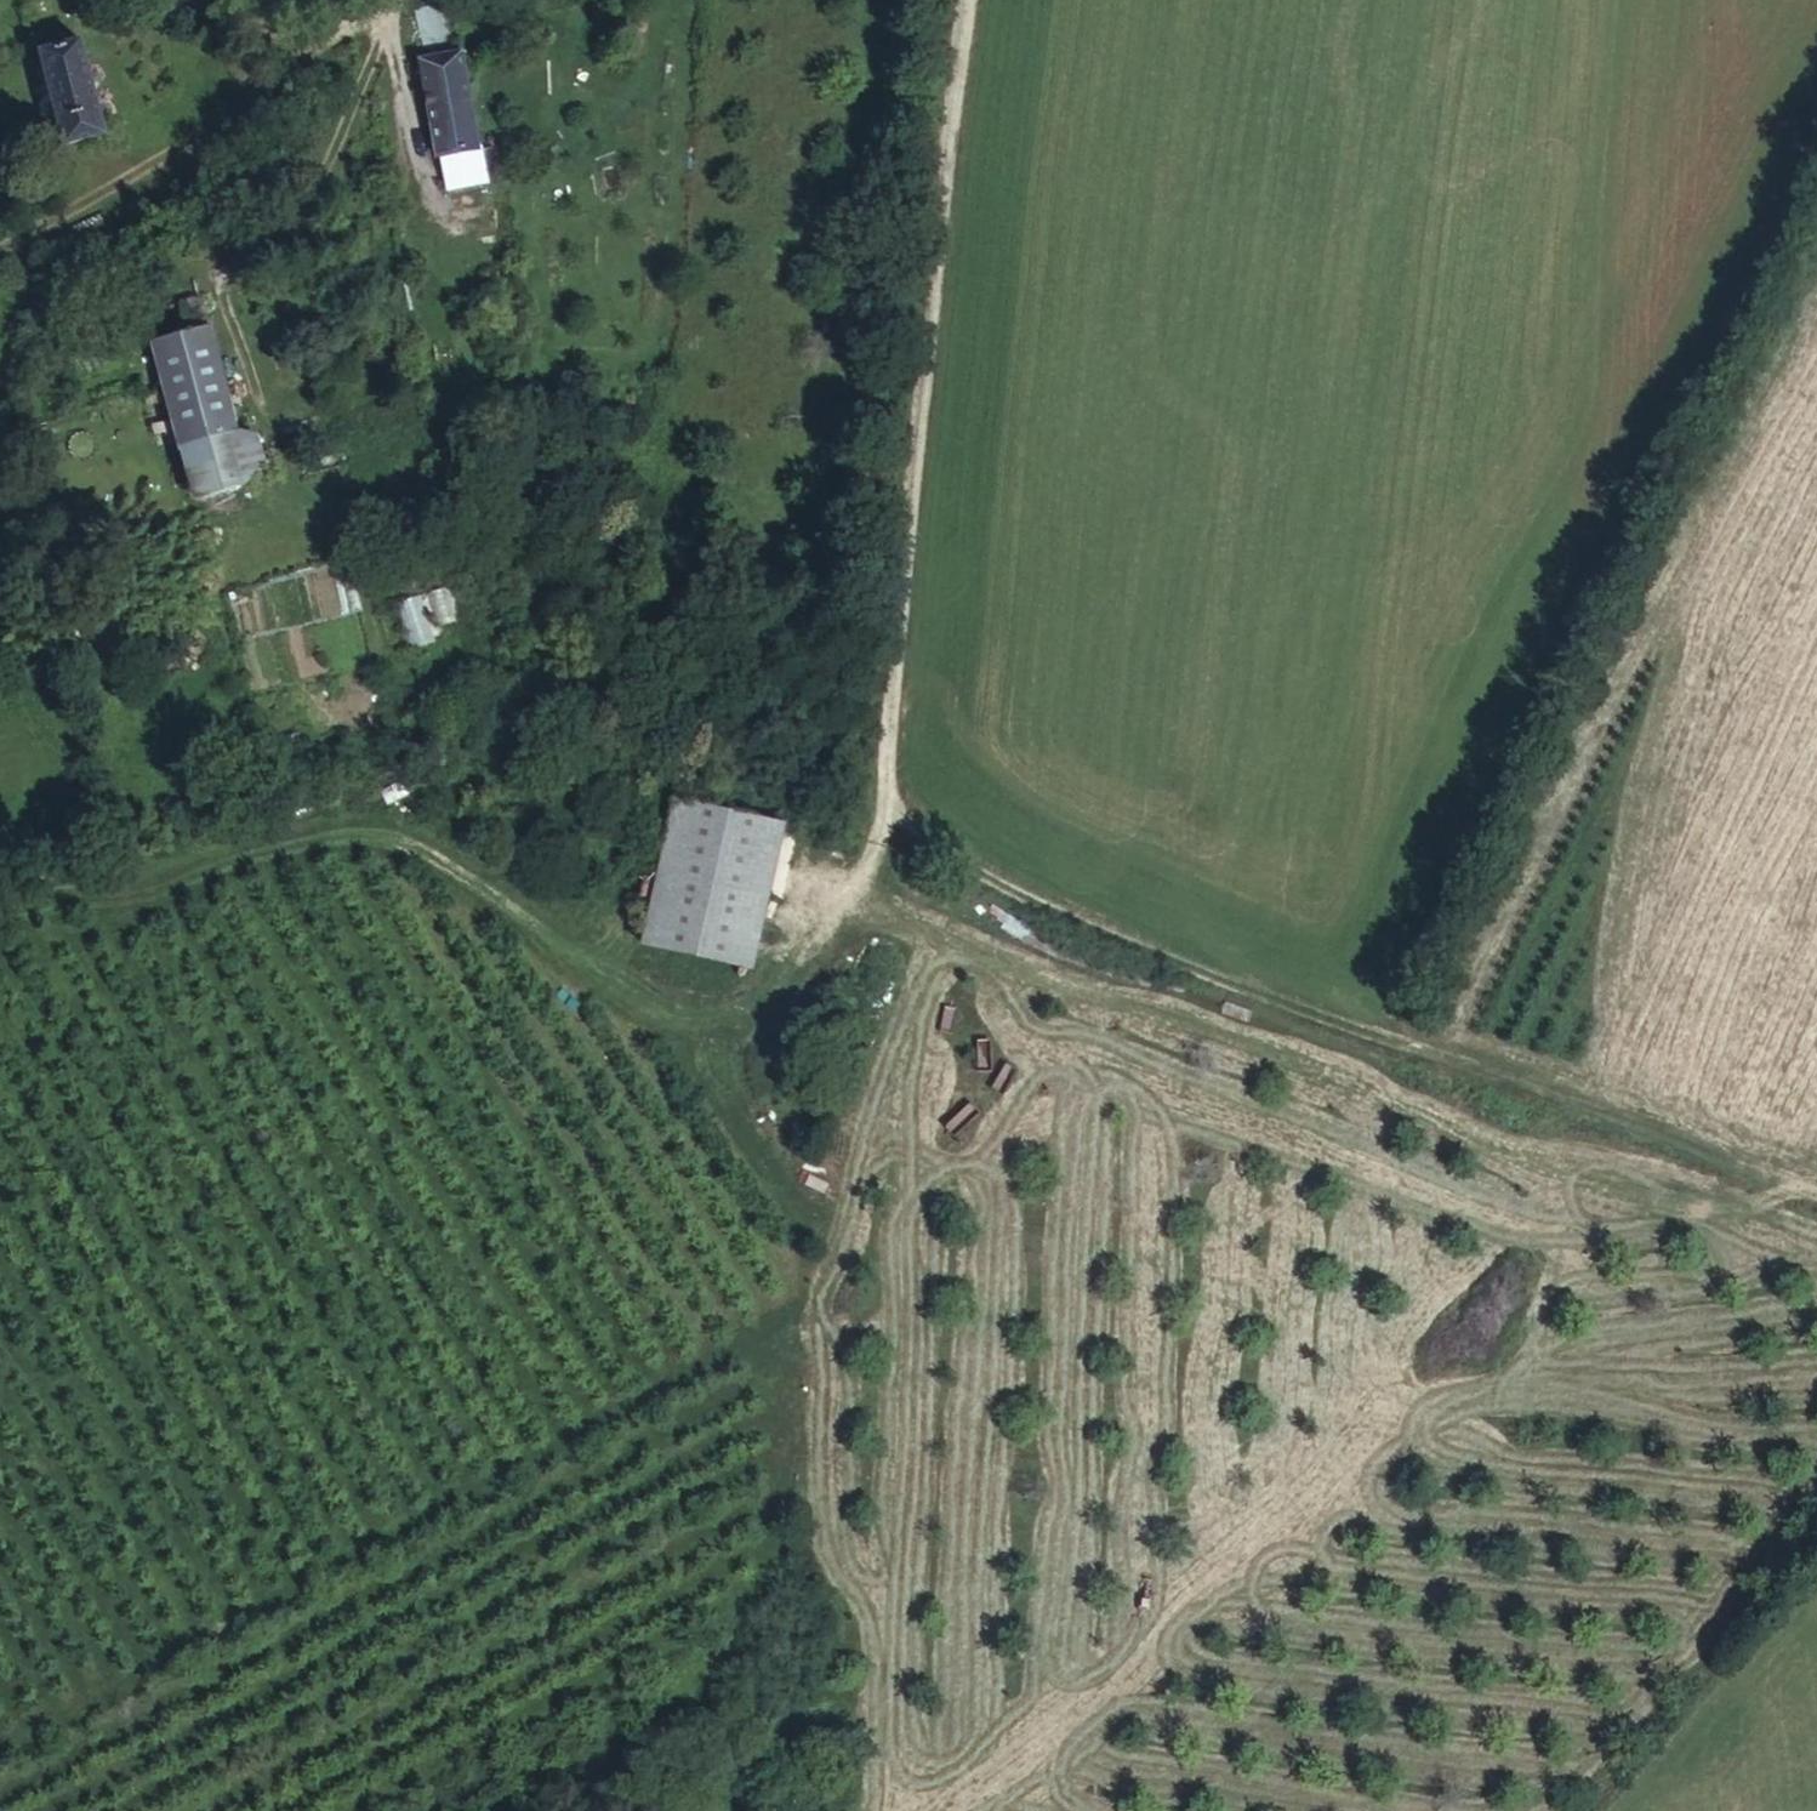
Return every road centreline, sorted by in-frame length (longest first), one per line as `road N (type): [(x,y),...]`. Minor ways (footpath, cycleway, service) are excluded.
road 1 (track): [(1816,1191),(1033,894),(909,823),(888,788),(886,726),(966,0)]

